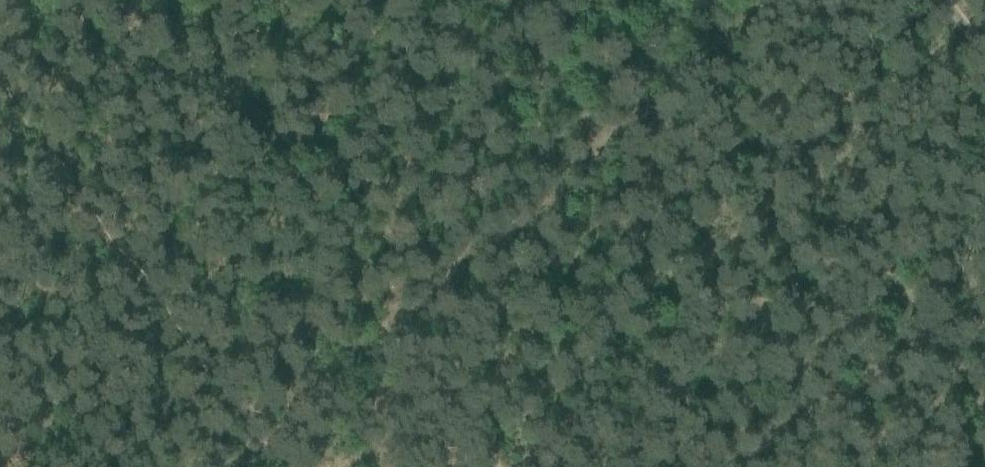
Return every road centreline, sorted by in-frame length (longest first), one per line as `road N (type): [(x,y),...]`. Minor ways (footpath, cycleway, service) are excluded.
road 1 (track): [(0,42),(46,138),(262,425),(385,338),(479,466)]

